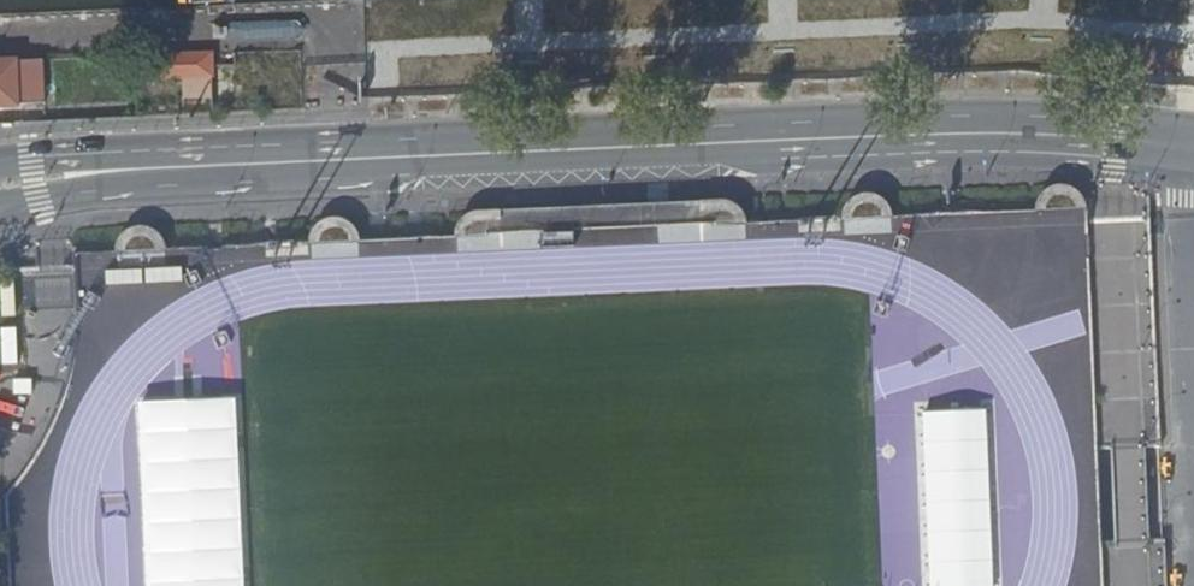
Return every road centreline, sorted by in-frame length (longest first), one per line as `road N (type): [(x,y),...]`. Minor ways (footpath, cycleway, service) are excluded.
road 1 (tertiary): [(116,176),(965,134),(1192,149)]
road 2 (tertiary): [(0,214),(41,211),(116,176)]

